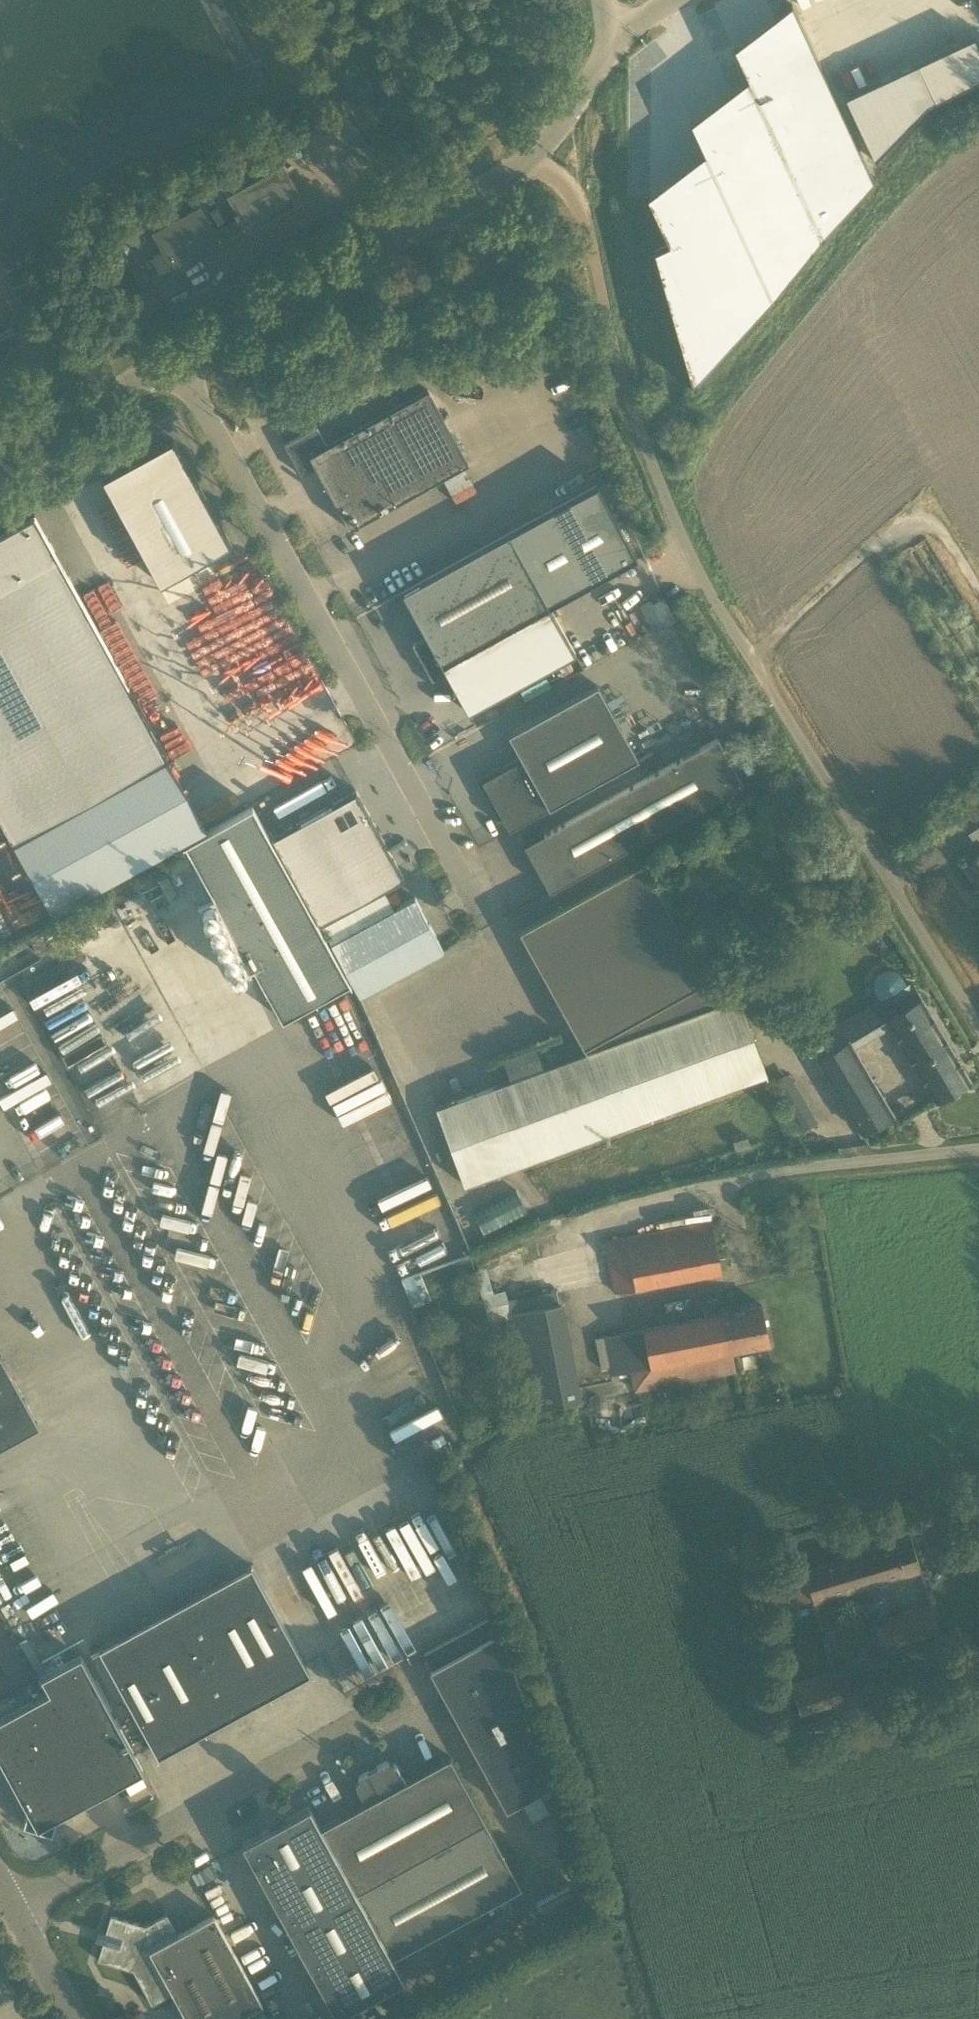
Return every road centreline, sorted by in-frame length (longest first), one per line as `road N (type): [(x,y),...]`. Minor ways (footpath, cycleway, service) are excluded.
road 1 (unclassified): [(978,1027),(704,582),(617,366),(569,189),(530,159)]
road 2 (unclassified): [(485,908),(179,363)]
road 3 (unclassified): [(18,1916),(380,1705)]
road 4 (unclassified): [(280,305),(466,292),(482,284),(481,242),(448,209)]
road 5 (unclassified): [(0,459),(179,363)]
road 6 (unclassified): [(280,305),(448,209)]
road 7 (residential): [(978,1153),(798,1166)]
road 8 (unclassified): [(530,159),(574,115),(611,44)]

